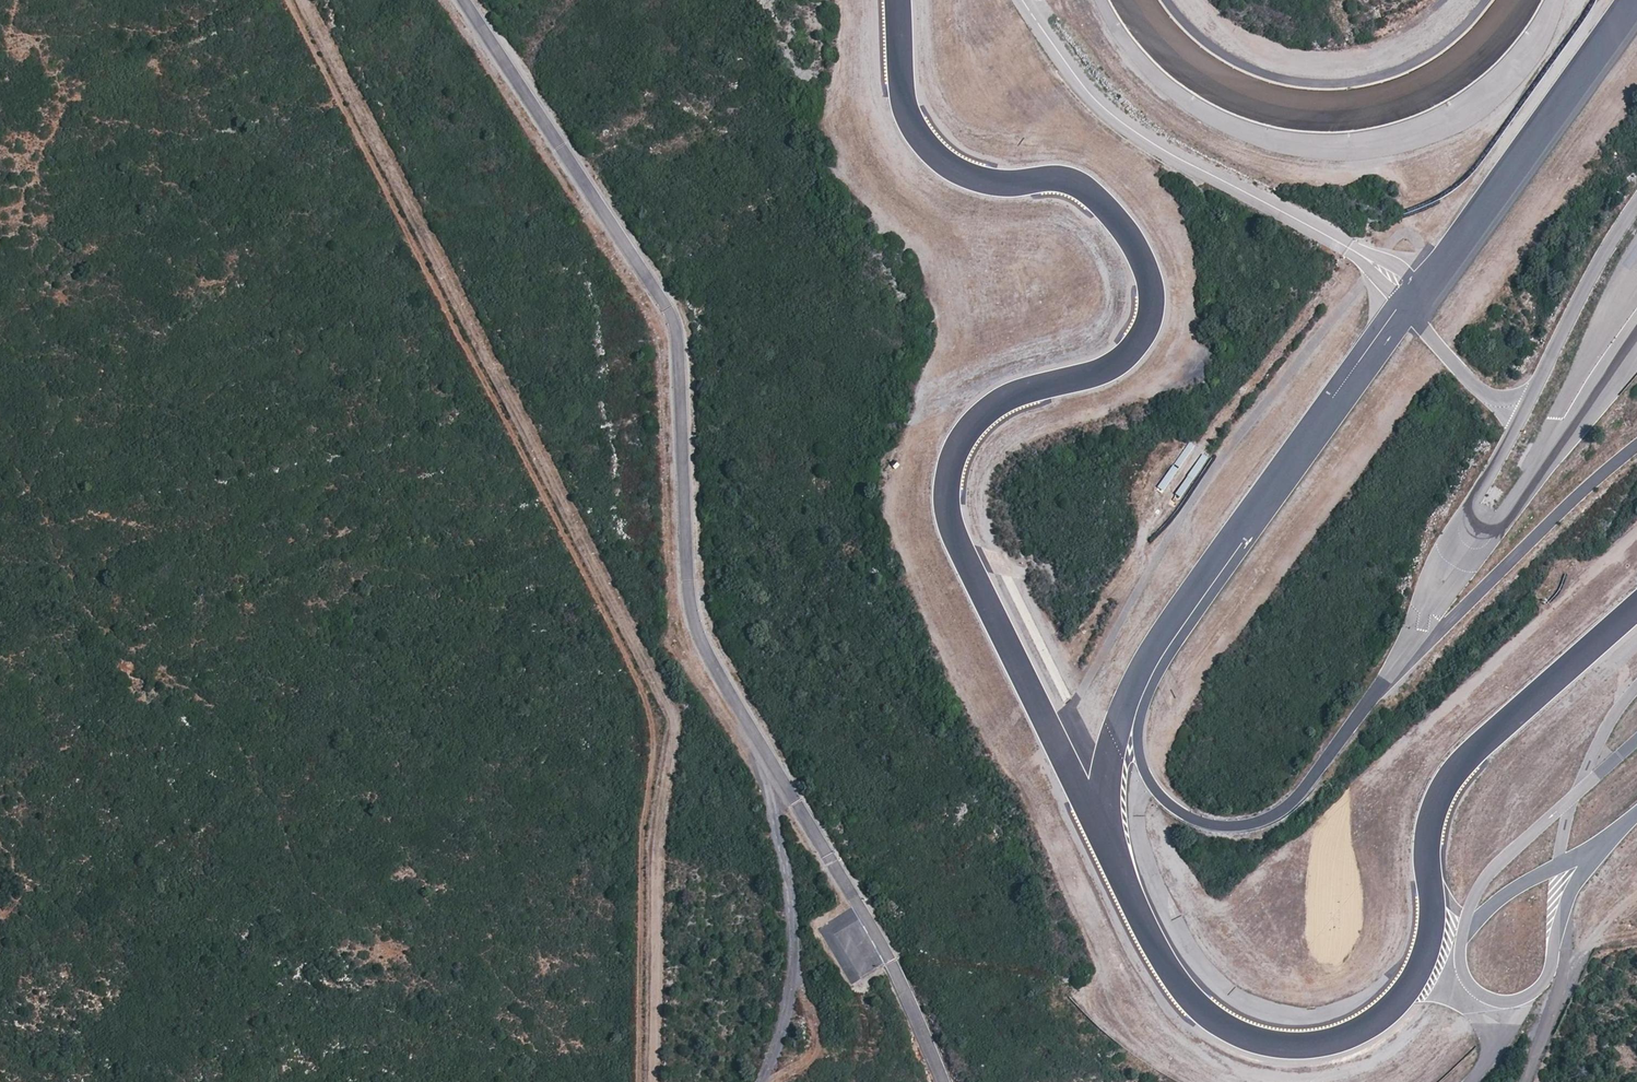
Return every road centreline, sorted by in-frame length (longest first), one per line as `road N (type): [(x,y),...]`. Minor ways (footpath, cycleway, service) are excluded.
road 1 (track): [(303,0),(671,712),(654,855),(652,1081)]
road 2 (track): [(1524,1081),(1588,947),(1636,936)]

